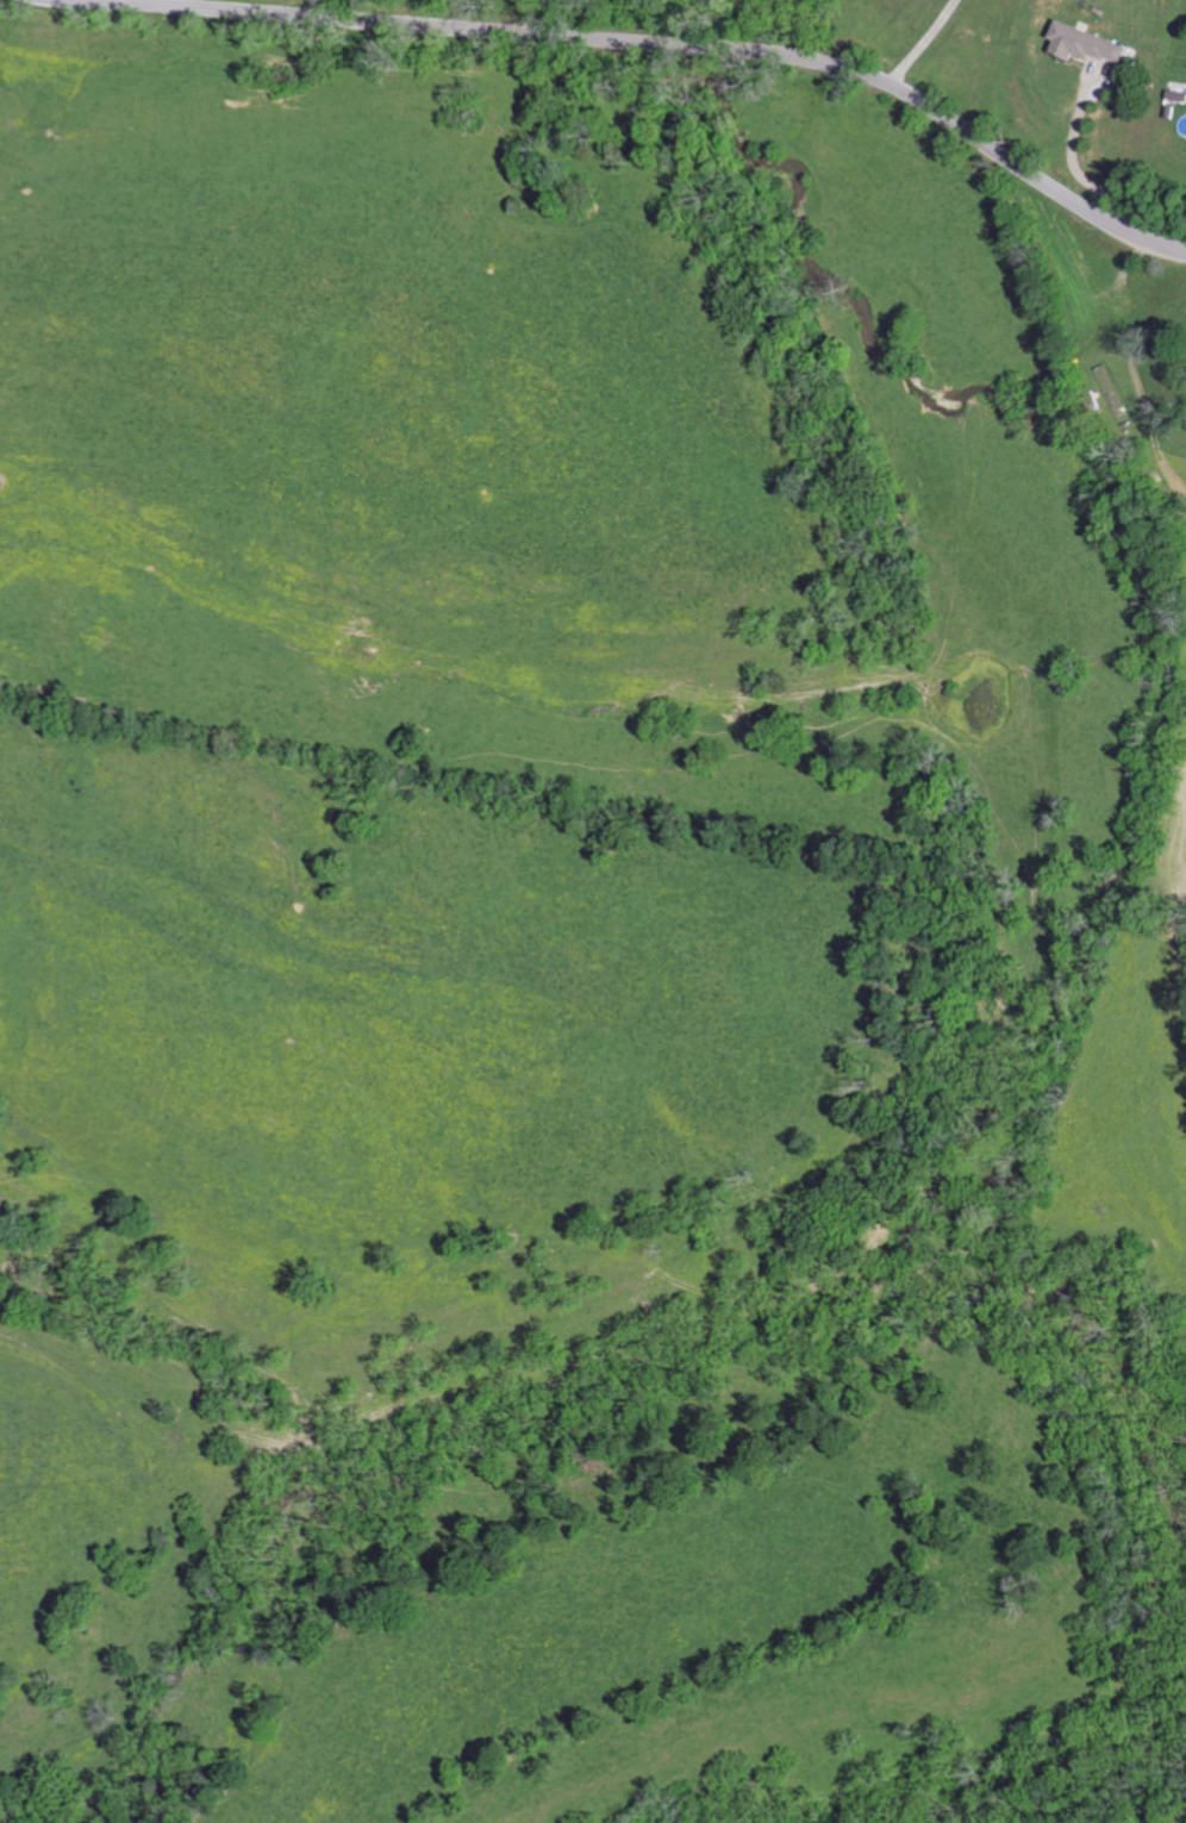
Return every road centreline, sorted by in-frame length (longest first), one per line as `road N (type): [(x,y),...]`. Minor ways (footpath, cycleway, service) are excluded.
road 1 (residential): [(1185,249),(1105,218),(917,98),(847,68),(706,46),(80,0)]

